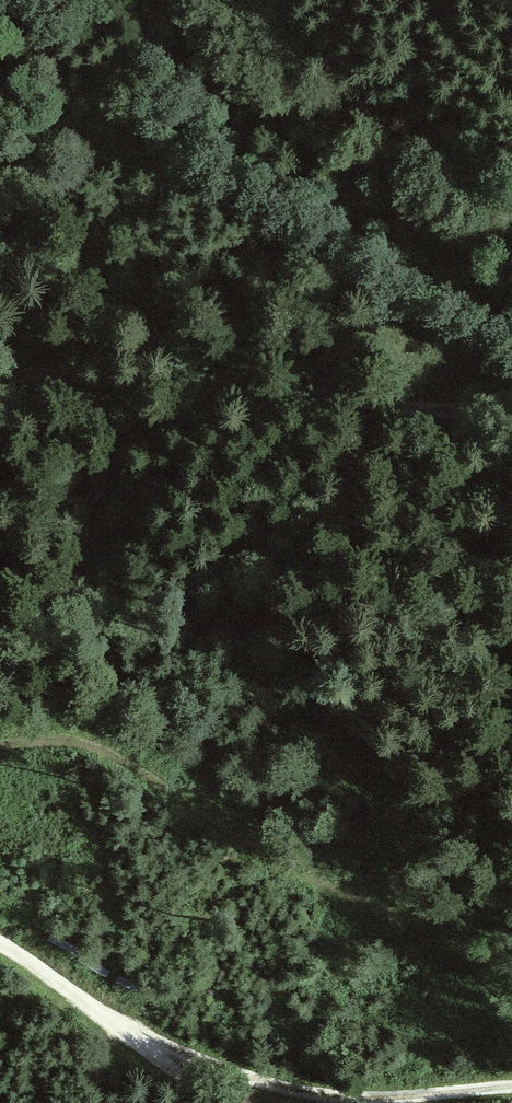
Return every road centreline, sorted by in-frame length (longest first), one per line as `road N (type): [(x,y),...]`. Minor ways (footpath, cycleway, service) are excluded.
road 1 (track): [(0,747),(75,741),(117,753),(291,871),(378,911),(419,922),(511,924)]
road 2 (track): [(0,373),(207,383),(446,411),(511,407)]
road 3 (track): [(511,1086),(319,1097),(135,1037)]
road 4 (track): [(228,1102),(0,946)]
road 5 (track): [(511,93),(431,0)]

